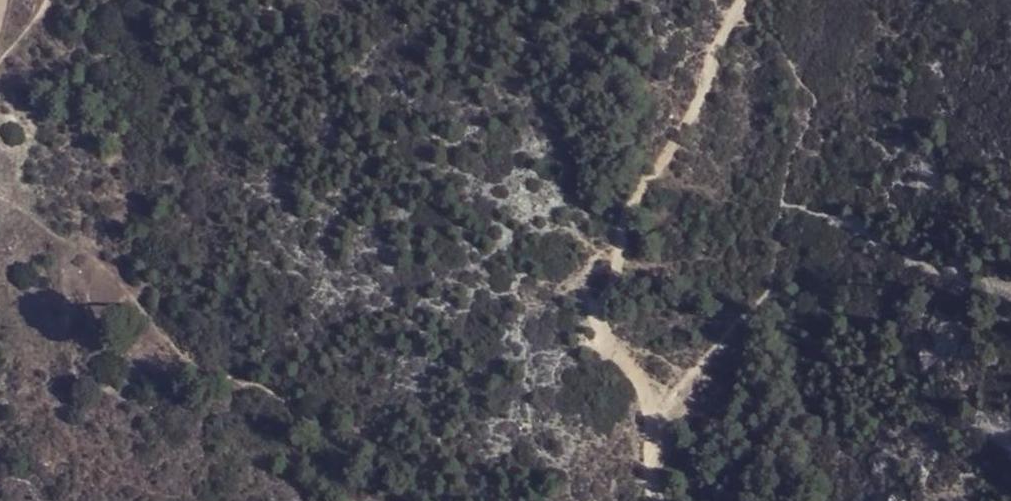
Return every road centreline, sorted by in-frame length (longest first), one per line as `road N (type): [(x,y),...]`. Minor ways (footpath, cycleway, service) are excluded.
road 1 (track): [(745,0),(700,104),(630,208),(589,323),(643,384),(655,447),(652,500)]

